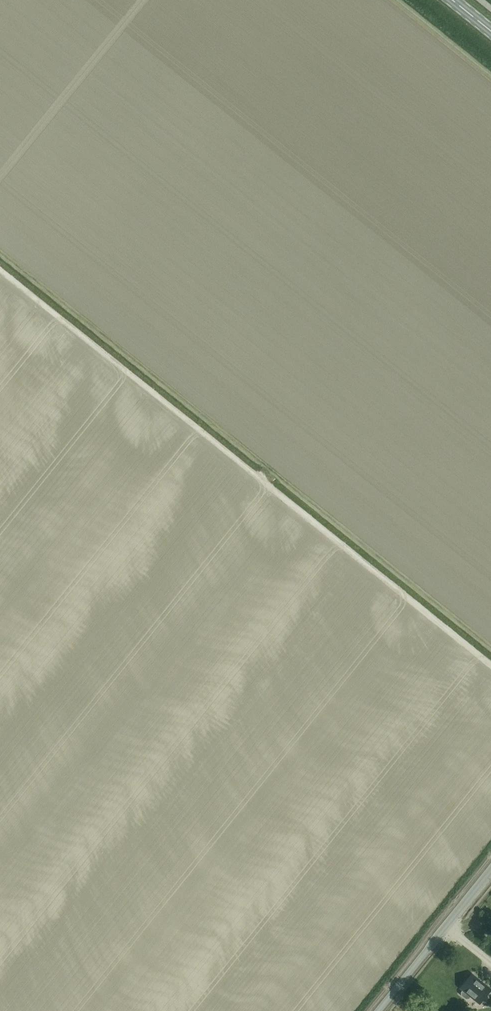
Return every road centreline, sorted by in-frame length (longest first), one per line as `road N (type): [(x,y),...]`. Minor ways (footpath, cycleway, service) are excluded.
road 1 (unclassified): [(376,1010),(490,868)]

